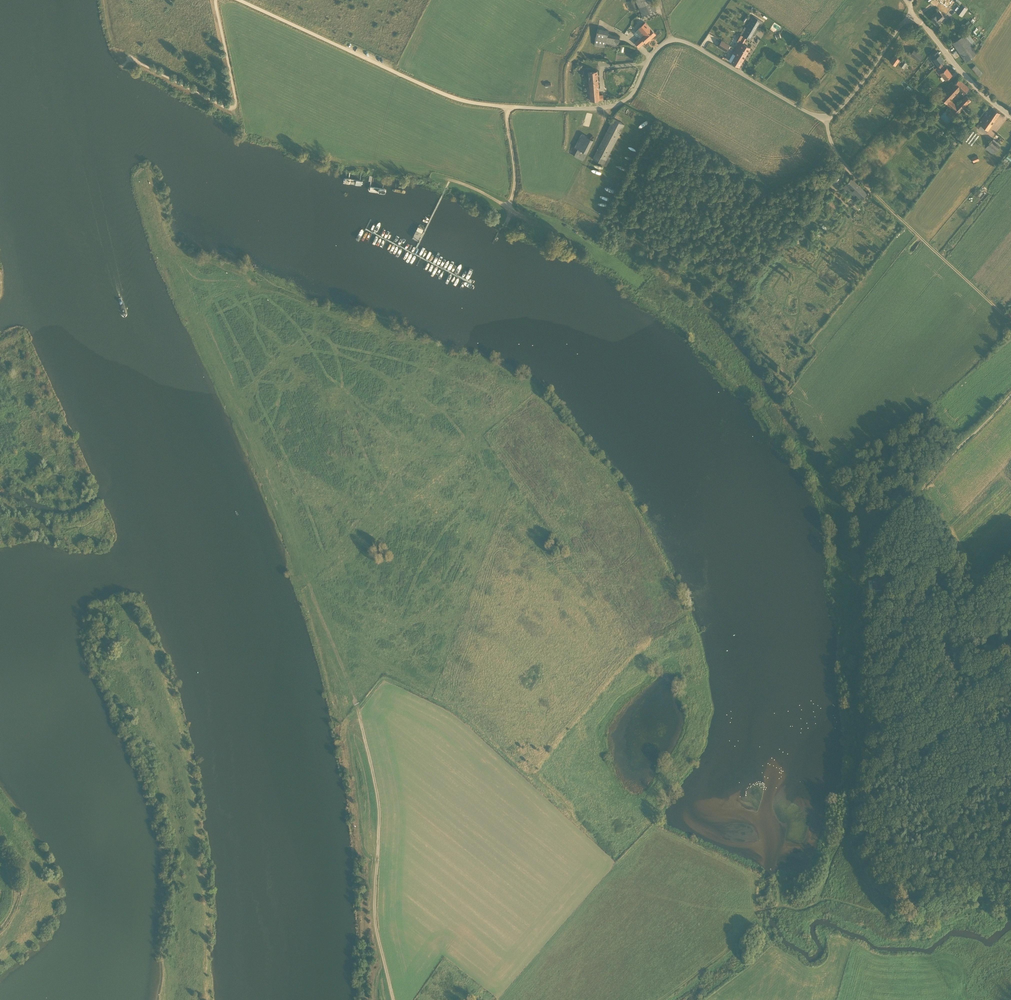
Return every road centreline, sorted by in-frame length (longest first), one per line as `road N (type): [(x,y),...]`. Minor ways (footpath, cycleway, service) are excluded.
road 1 (track): [(394,999),(374,926),(379,811),(355,705),(309,590),(528,400),(456,362),(177,260),(288,522)]
road 2 (unclassified): [(825,118),(671,40),(651,56),(628,99),(613,106),(508,106)]
road 3 (track): [(508,106),(443,93),(238,0)]
road 4 (track): [(215,0),(232,108),(133,59),(123,66)]
road 5 (track): [(1010,685),(877,765),(849,802),(851,832)]
road 6 (track): [(916,496),(1010,667)]
road 7 (track): [(1006,318),(876,196)]
road 8 (track): [(786,907),(759,911),(729,949),(655,999)]
road 9 (unclassified): [(1010,116),(913,15)]
road 10 (track): [(916,496),(1010,395)]
road 11 (unclassified): [(825,118),(913,15)]
road 12 (track): [(456,716),(389,682),(358,713)]

